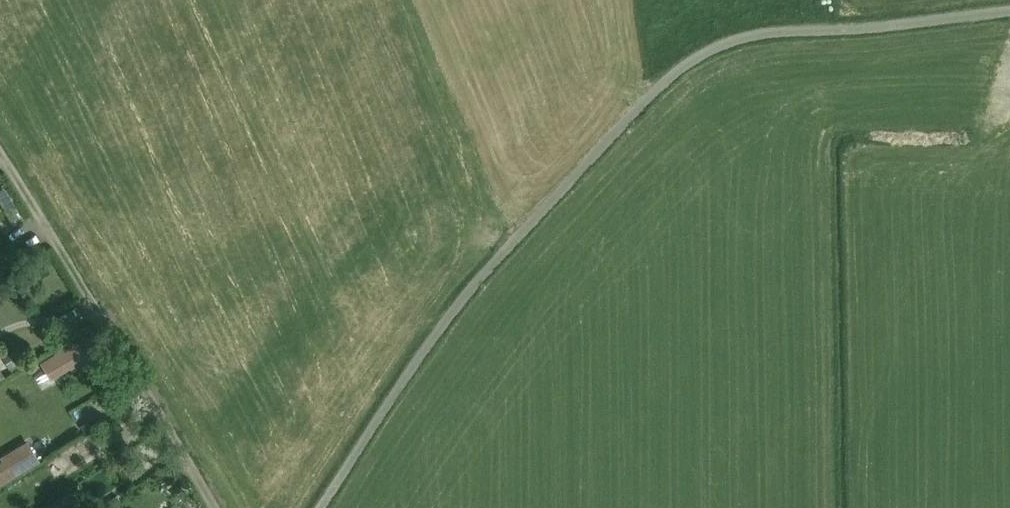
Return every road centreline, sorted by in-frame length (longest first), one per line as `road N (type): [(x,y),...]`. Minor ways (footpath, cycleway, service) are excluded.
road 1 (unclassified): [(320,507),(473,283),(682,65),(734,38),(763,33),(1009,11)]
road 2 (track): [(209,507),(0,153)]

